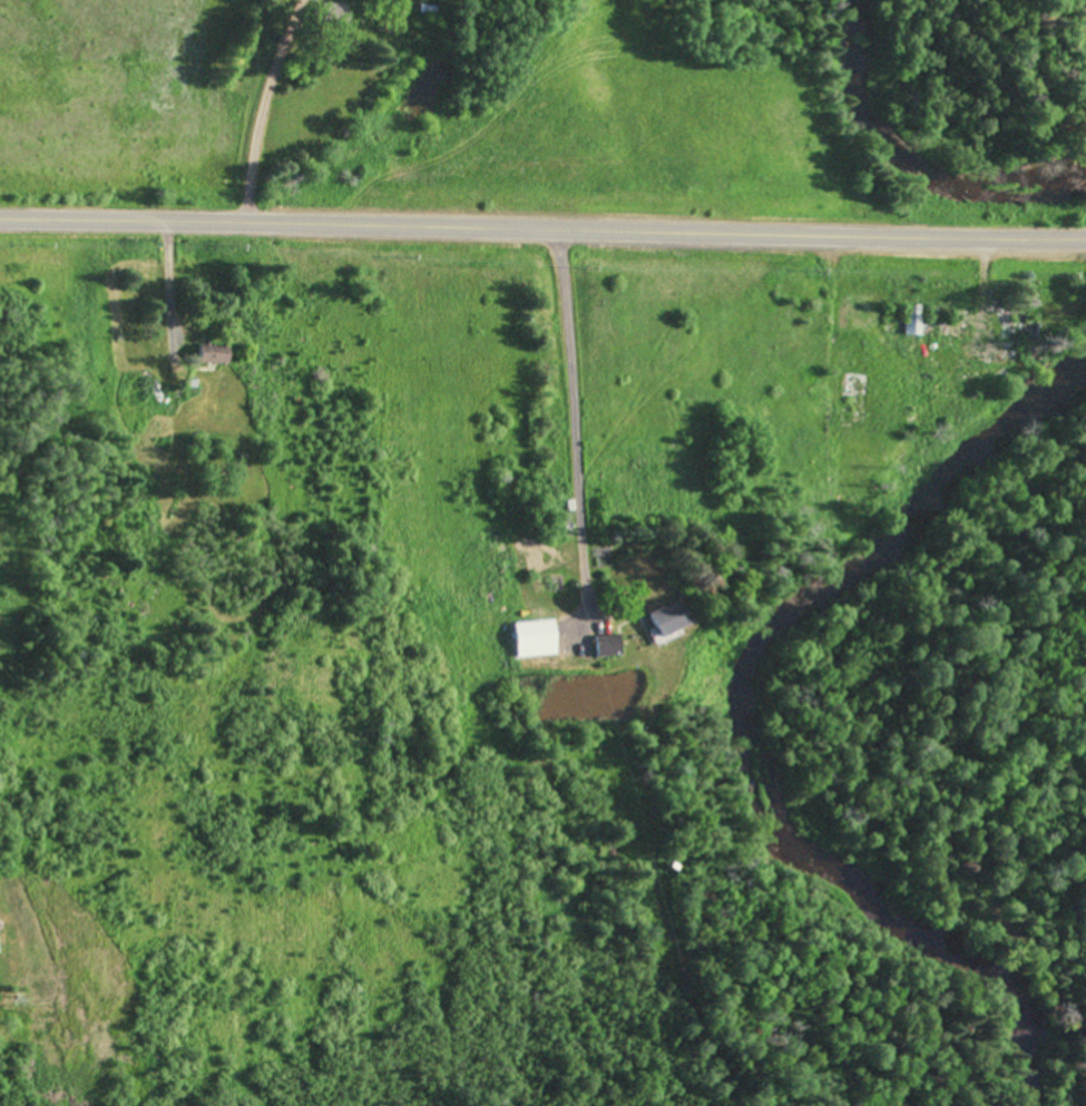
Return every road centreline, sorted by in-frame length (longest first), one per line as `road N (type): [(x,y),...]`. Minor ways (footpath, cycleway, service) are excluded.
road 1 (tertiary): [(1085,234),(0,221)]

